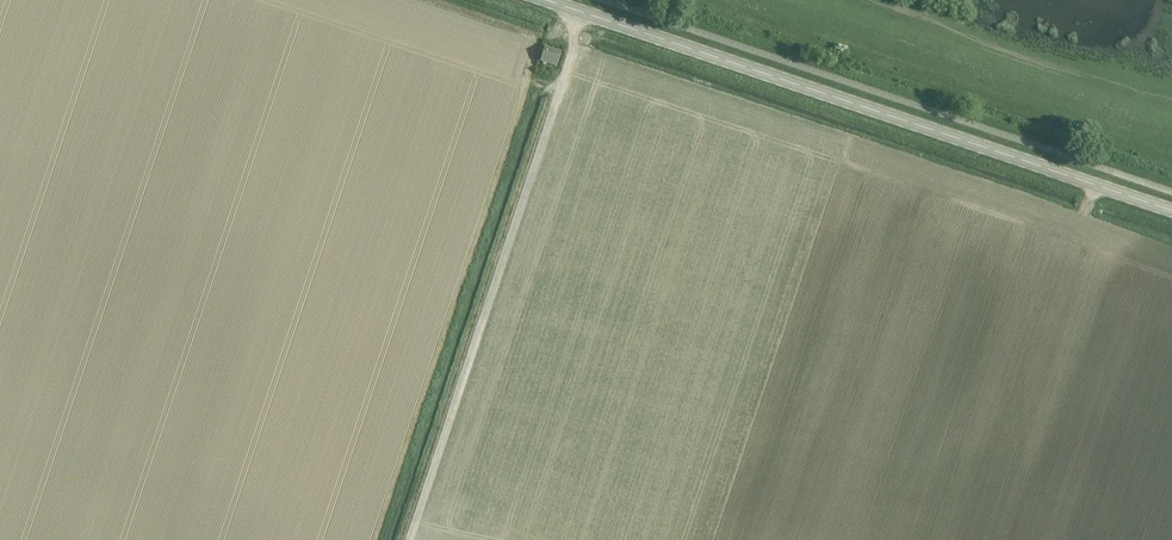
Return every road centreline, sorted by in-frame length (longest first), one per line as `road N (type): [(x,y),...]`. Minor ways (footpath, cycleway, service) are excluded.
road 1 (secondary): [(1171,209),(548,0)]
road 2 (track): [(407,539),(571,42),(574,8)]

